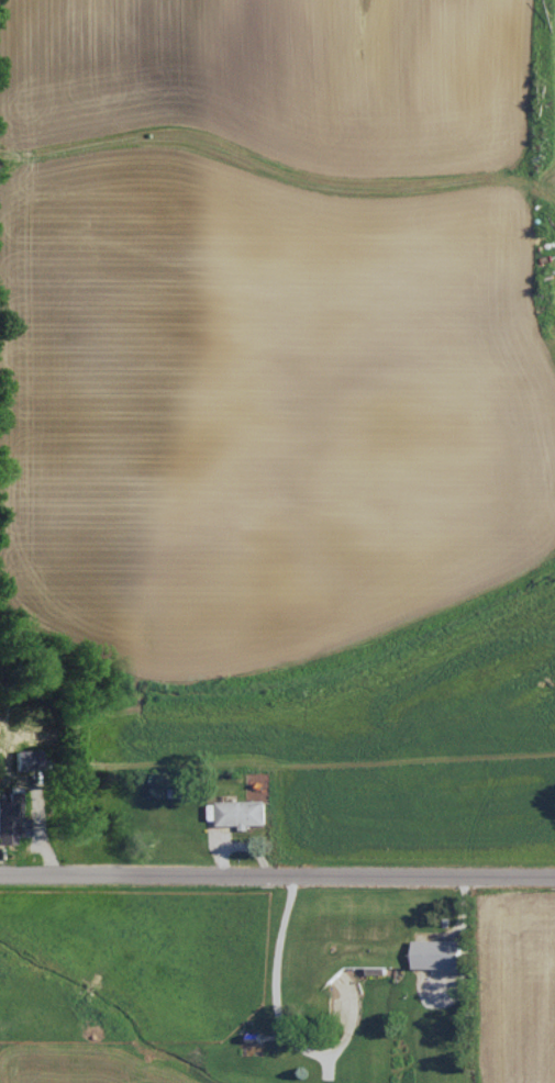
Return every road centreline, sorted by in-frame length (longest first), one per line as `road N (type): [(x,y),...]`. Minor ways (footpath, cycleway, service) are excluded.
road 1 (residential): [(554,875),(0,874)]

